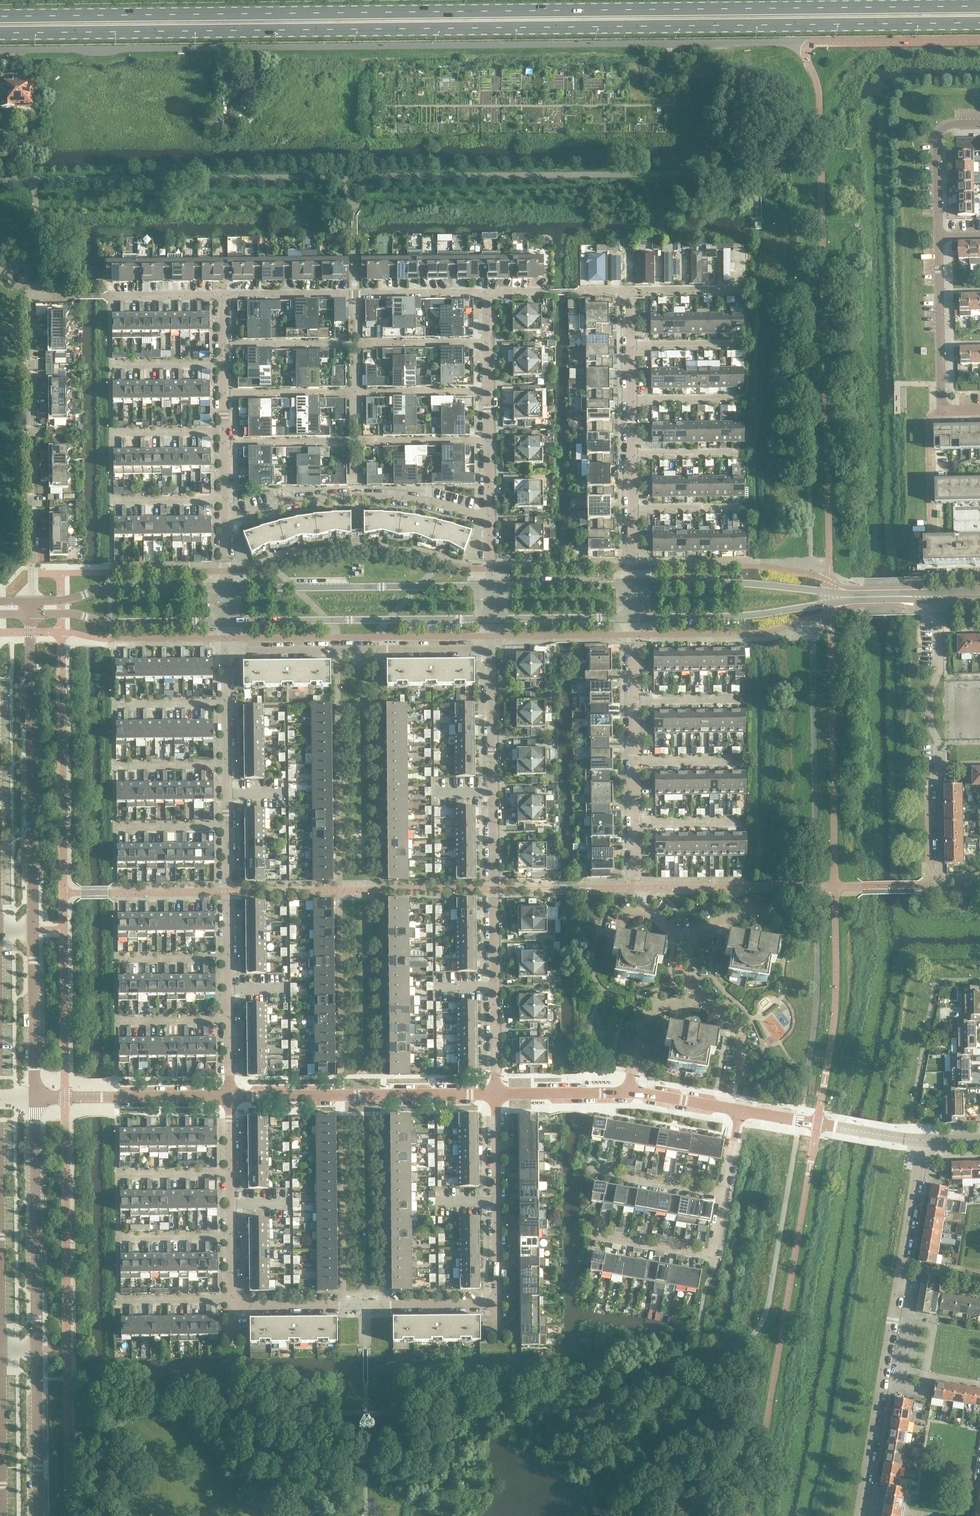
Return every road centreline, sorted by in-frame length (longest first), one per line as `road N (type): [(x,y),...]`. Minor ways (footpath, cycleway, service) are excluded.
road 1 (primary): [(0,32),(979,22)]
road 2 (primary): [(979,6),(0,16)]
road 3 (residential): [(32,601),(34,305),(41,297),(224,296)]
road 4 (unclassified): [(496,1095),(492,651)]
road 5 (unclassified): [(38,1515),(35,1096)]
road 6 (unclassified): [(861,1515),(923,1142)]
road 7 (residential): [(941,597),(940,669),(930,694),(939,764),(928,786),(929,867),(944,880),(979,880)]
road 8 (tertiary): [(32,930),(31,613)]
road 9 (unclassified): [(231,1298),(232,1306),(497,1305)]
road 10 (residential): [(226,522),(278,505),(359,496),(489,519)]
road 11 (tertiary): [(492,587),(225,590)]
road 12 (tertiary): [(496,1095),(229,1097)]
road 13 (tertiary): [(226,625),(492,622)]
road 14 (unclassified): [(492,651),(226,651)]
road 15 (residential): [(224,395),(488,392)]
road 16 (residential): [(224,296),(487,293)]
road 17 (residential): [(979,411),(941,411),(939,238)]
road 18 (unclassified): [(497,1305),(496,1095)]
road 19 (tertiary): [(633,622),(752,617),(832,597)]
road 20 (tertiary): [(832,597),(759,586),(633,585)]
road 21 (tertiary): [(31,613),(111,624),(226,625)]
road 22 (tertiary): [(229,1097),(35,1096)]
road 23 (tertiary): [(225,590),(96,591),(32,601)]
road 24 (unclassified): [(1,1515),(0,1332)]
road 25 (tertiary): [(35,1096),(32,930)]
road 26 (tertiary): [(889,1138),(737,1112)]
road 27 (residential): [(939,238),(936,140),(946,126),(979,123)]
road 28 (residential): [(487,293),(632,292)]
road 29 (residential): [(346,343),(488,342)]
road 30 (tertiary): [(633,585),(492,587)]
road 31 (tertiary): [(492,622),(633,622)]
road 32 (unclassified): [(628,1092),(648,1015),(703,1004)]
road 33 (residential): [(225,443),(358,441)]
road 34 (tertiary): [(628,1092),(496,1095)]
road 35 (residential): [(489,440),(358,441)]
road 36 (unclassified): [(228,957),(227,827)]
road 37 (residential): [(346,343),(224,344)]

